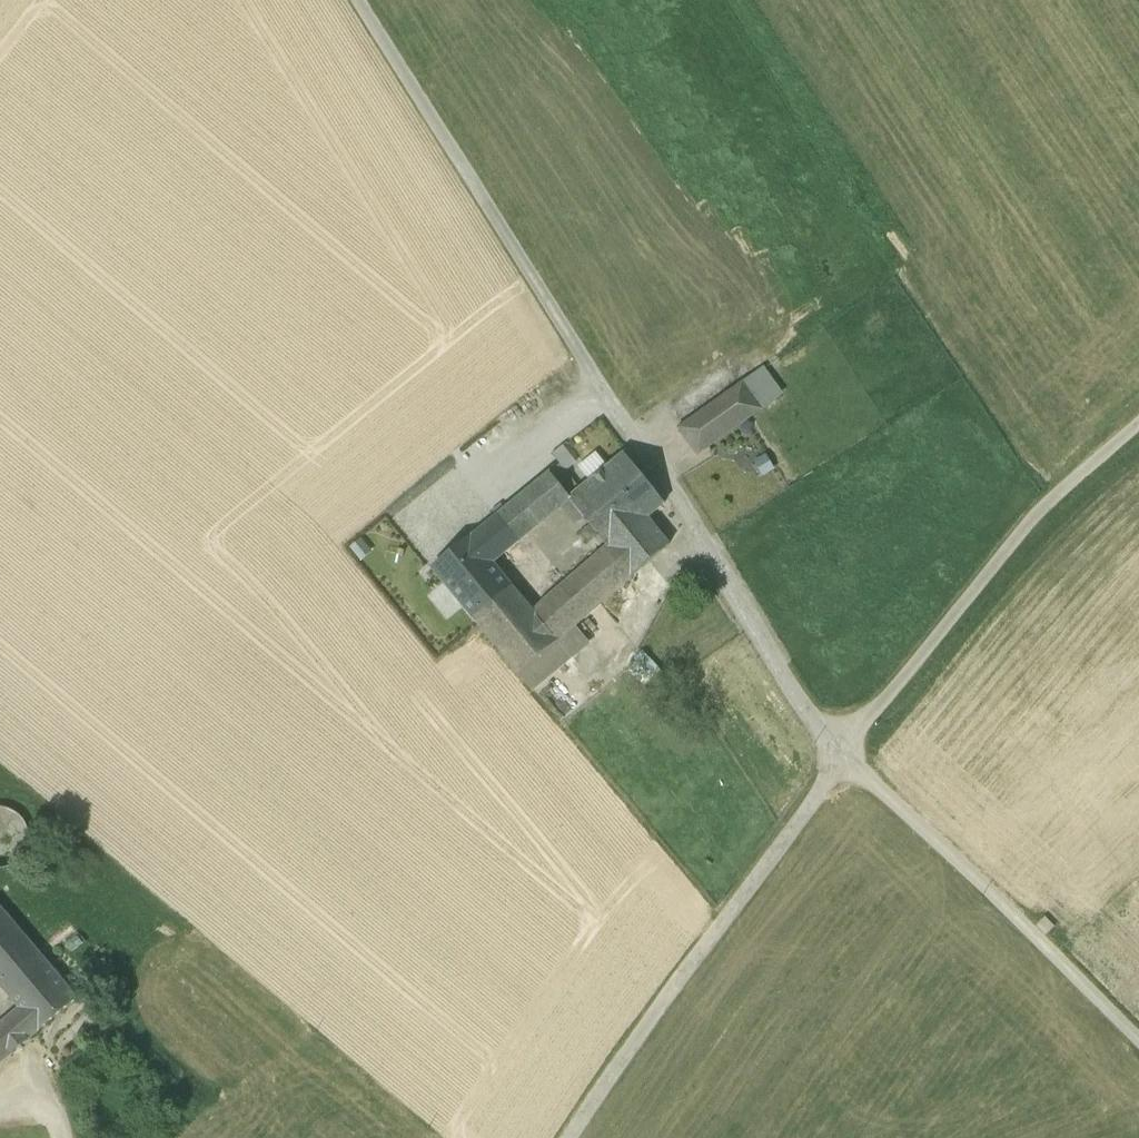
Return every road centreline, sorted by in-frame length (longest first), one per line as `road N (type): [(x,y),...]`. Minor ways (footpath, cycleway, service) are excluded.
road 1 (unclassified): [(361,0),(844,753)]
road 2 (unclassified): [(563,1137),(844,753)]
road 3 (track): [(844,753),(1045,504),(1138,423)]
road 4 (unclassified): [(844,753),(1138,1034)]

